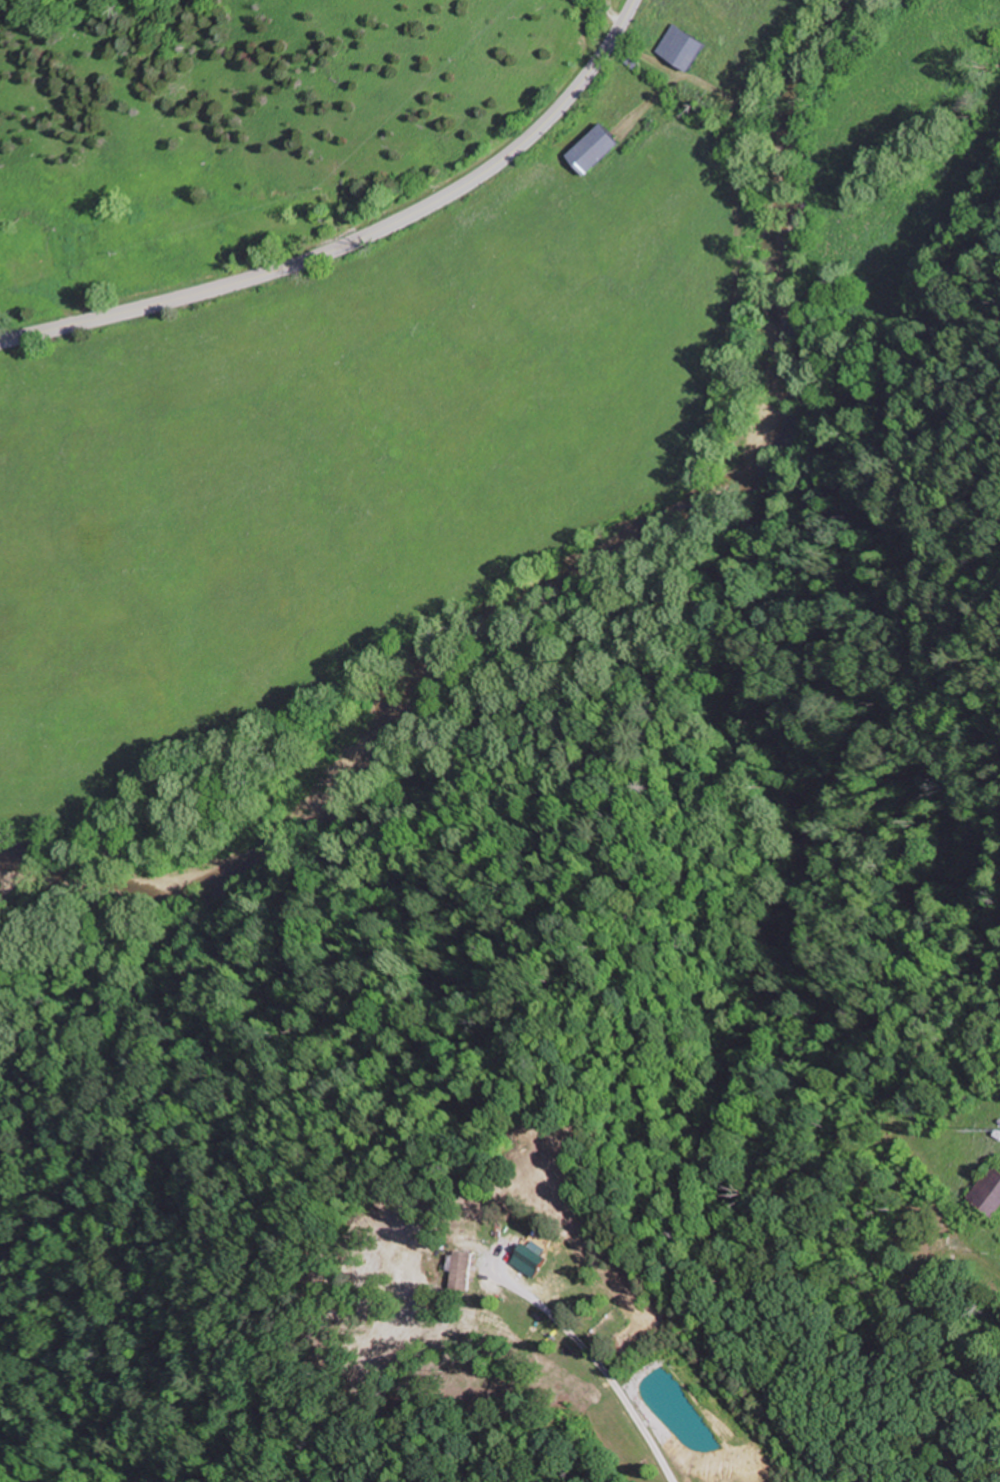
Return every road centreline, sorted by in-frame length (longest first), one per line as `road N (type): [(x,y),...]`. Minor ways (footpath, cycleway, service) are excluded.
road 1 (secondary): [(0,341),(271,273),(444,197),(551,115),(632,0)]
road 2 (residential): [(672,1481),(609,1376),(498,1265)]

